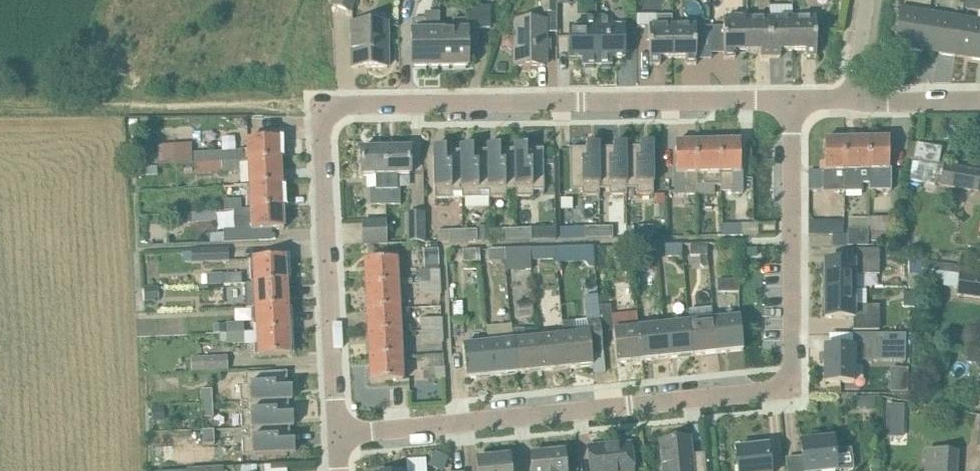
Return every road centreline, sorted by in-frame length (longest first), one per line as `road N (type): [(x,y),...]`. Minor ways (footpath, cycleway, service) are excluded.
road 1 (residential): [(338,433),(328,112),(790,100)]
road 2 (residential): [(338,433),(790,389),(790,100)]
road 3 (residential): [(848,99),(979,99)]

